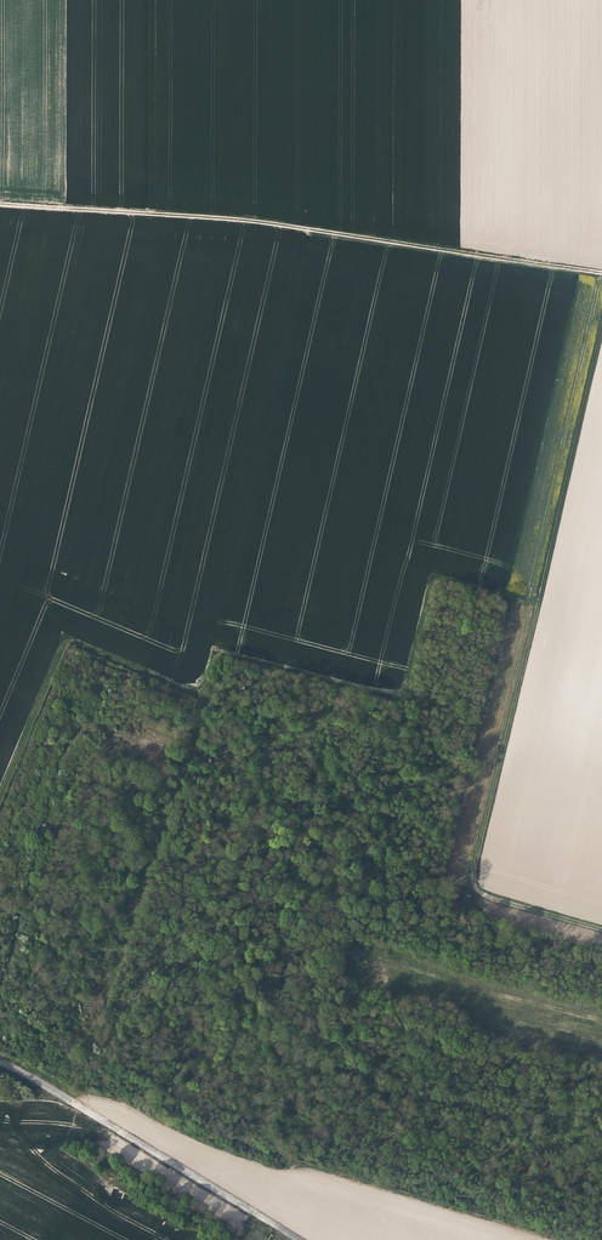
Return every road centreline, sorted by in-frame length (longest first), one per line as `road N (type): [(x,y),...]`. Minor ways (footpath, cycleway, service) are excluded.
road 1 (track): [(537,607),(452,579),(432,584),(405,683),(387,692),(223,652),(198,684),(177,685),(64,641),(0,787)]
road 2 (track): [(0,202),(233,217),(601,272)]
road 3 (track): [(537,607),(474,882),(492,900),(601,932)]
road 4 (track): [(0,989),(67,746),(79,732),(109,728)]
road 5 (track): [(537,607),(601,324)]

